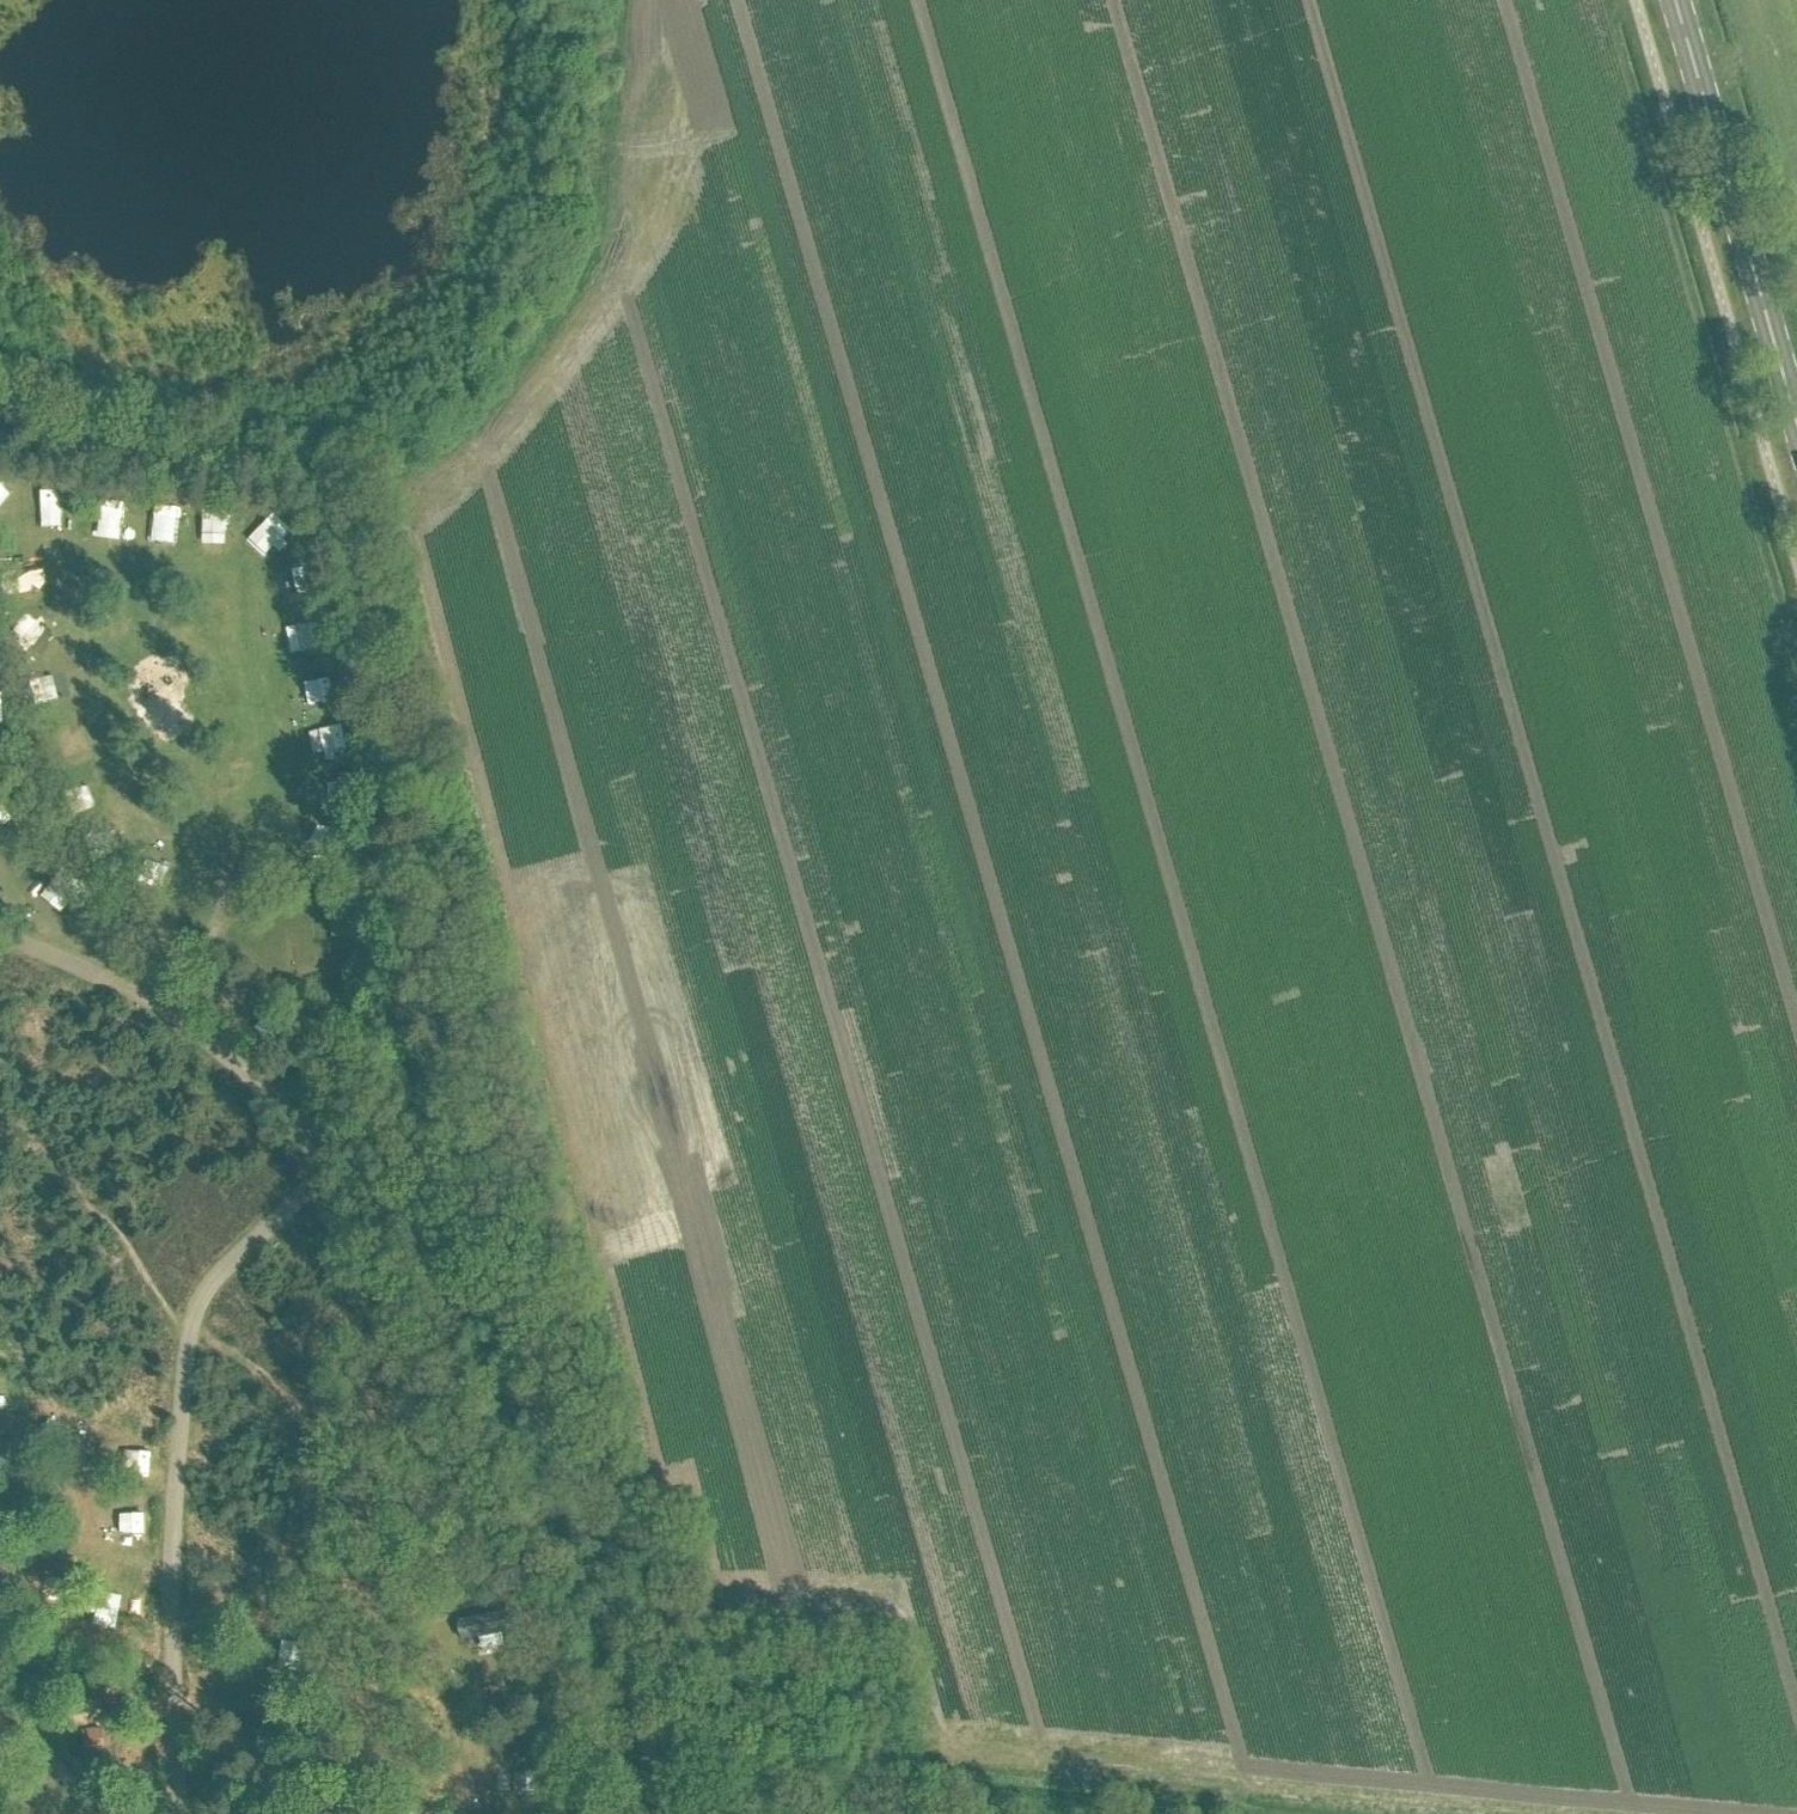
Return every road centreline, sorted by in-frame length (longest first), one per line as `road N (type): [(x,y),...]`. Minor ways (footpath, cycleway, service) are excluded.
road 1 (track): [(645,1716),(991,1785),(1209,1791),(1399,1813)]
road 2 (primary): [(1796,419),(1673,0)]

